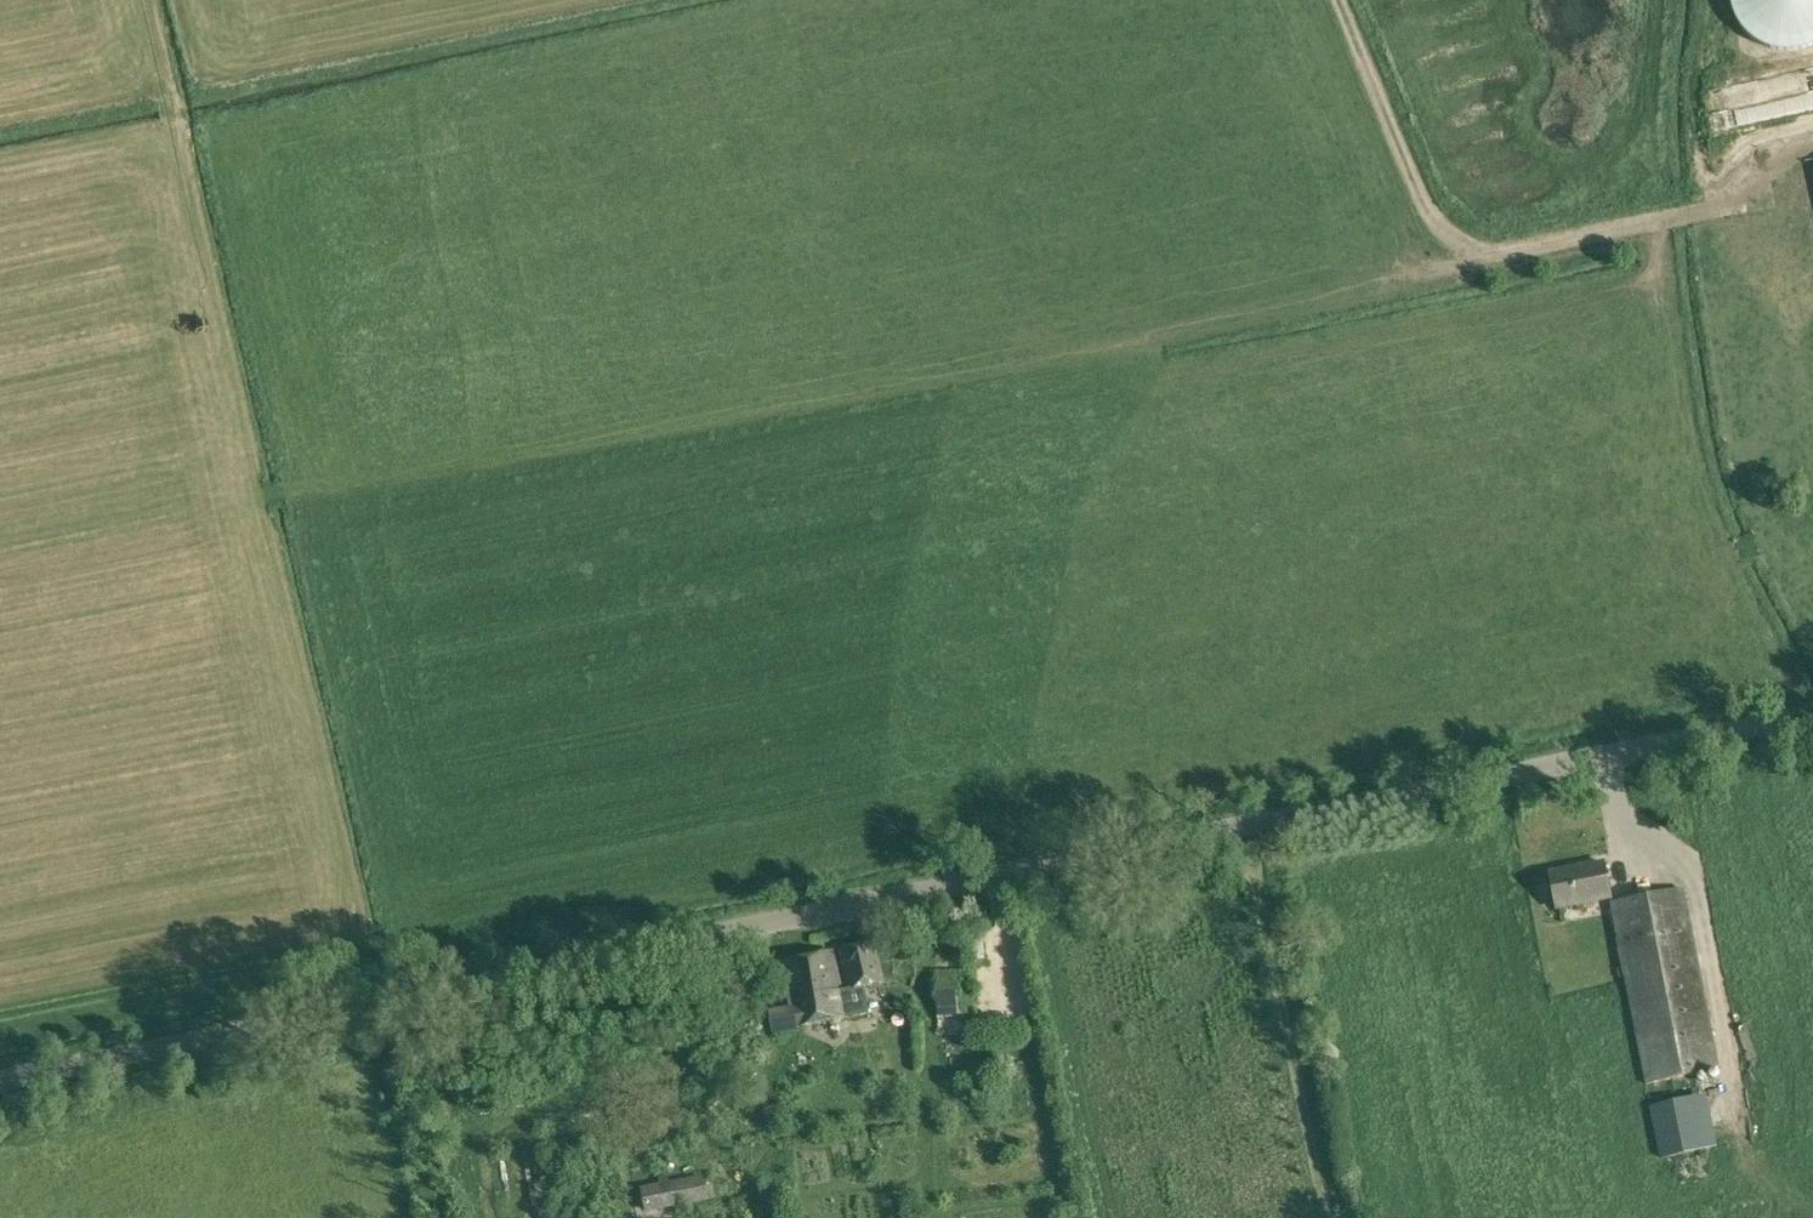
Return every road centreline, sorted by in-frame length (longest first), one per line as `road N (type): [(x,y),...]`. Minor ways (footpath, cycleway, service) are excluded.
road 1 (unclassified): [(0,1083),(1812,718)]

